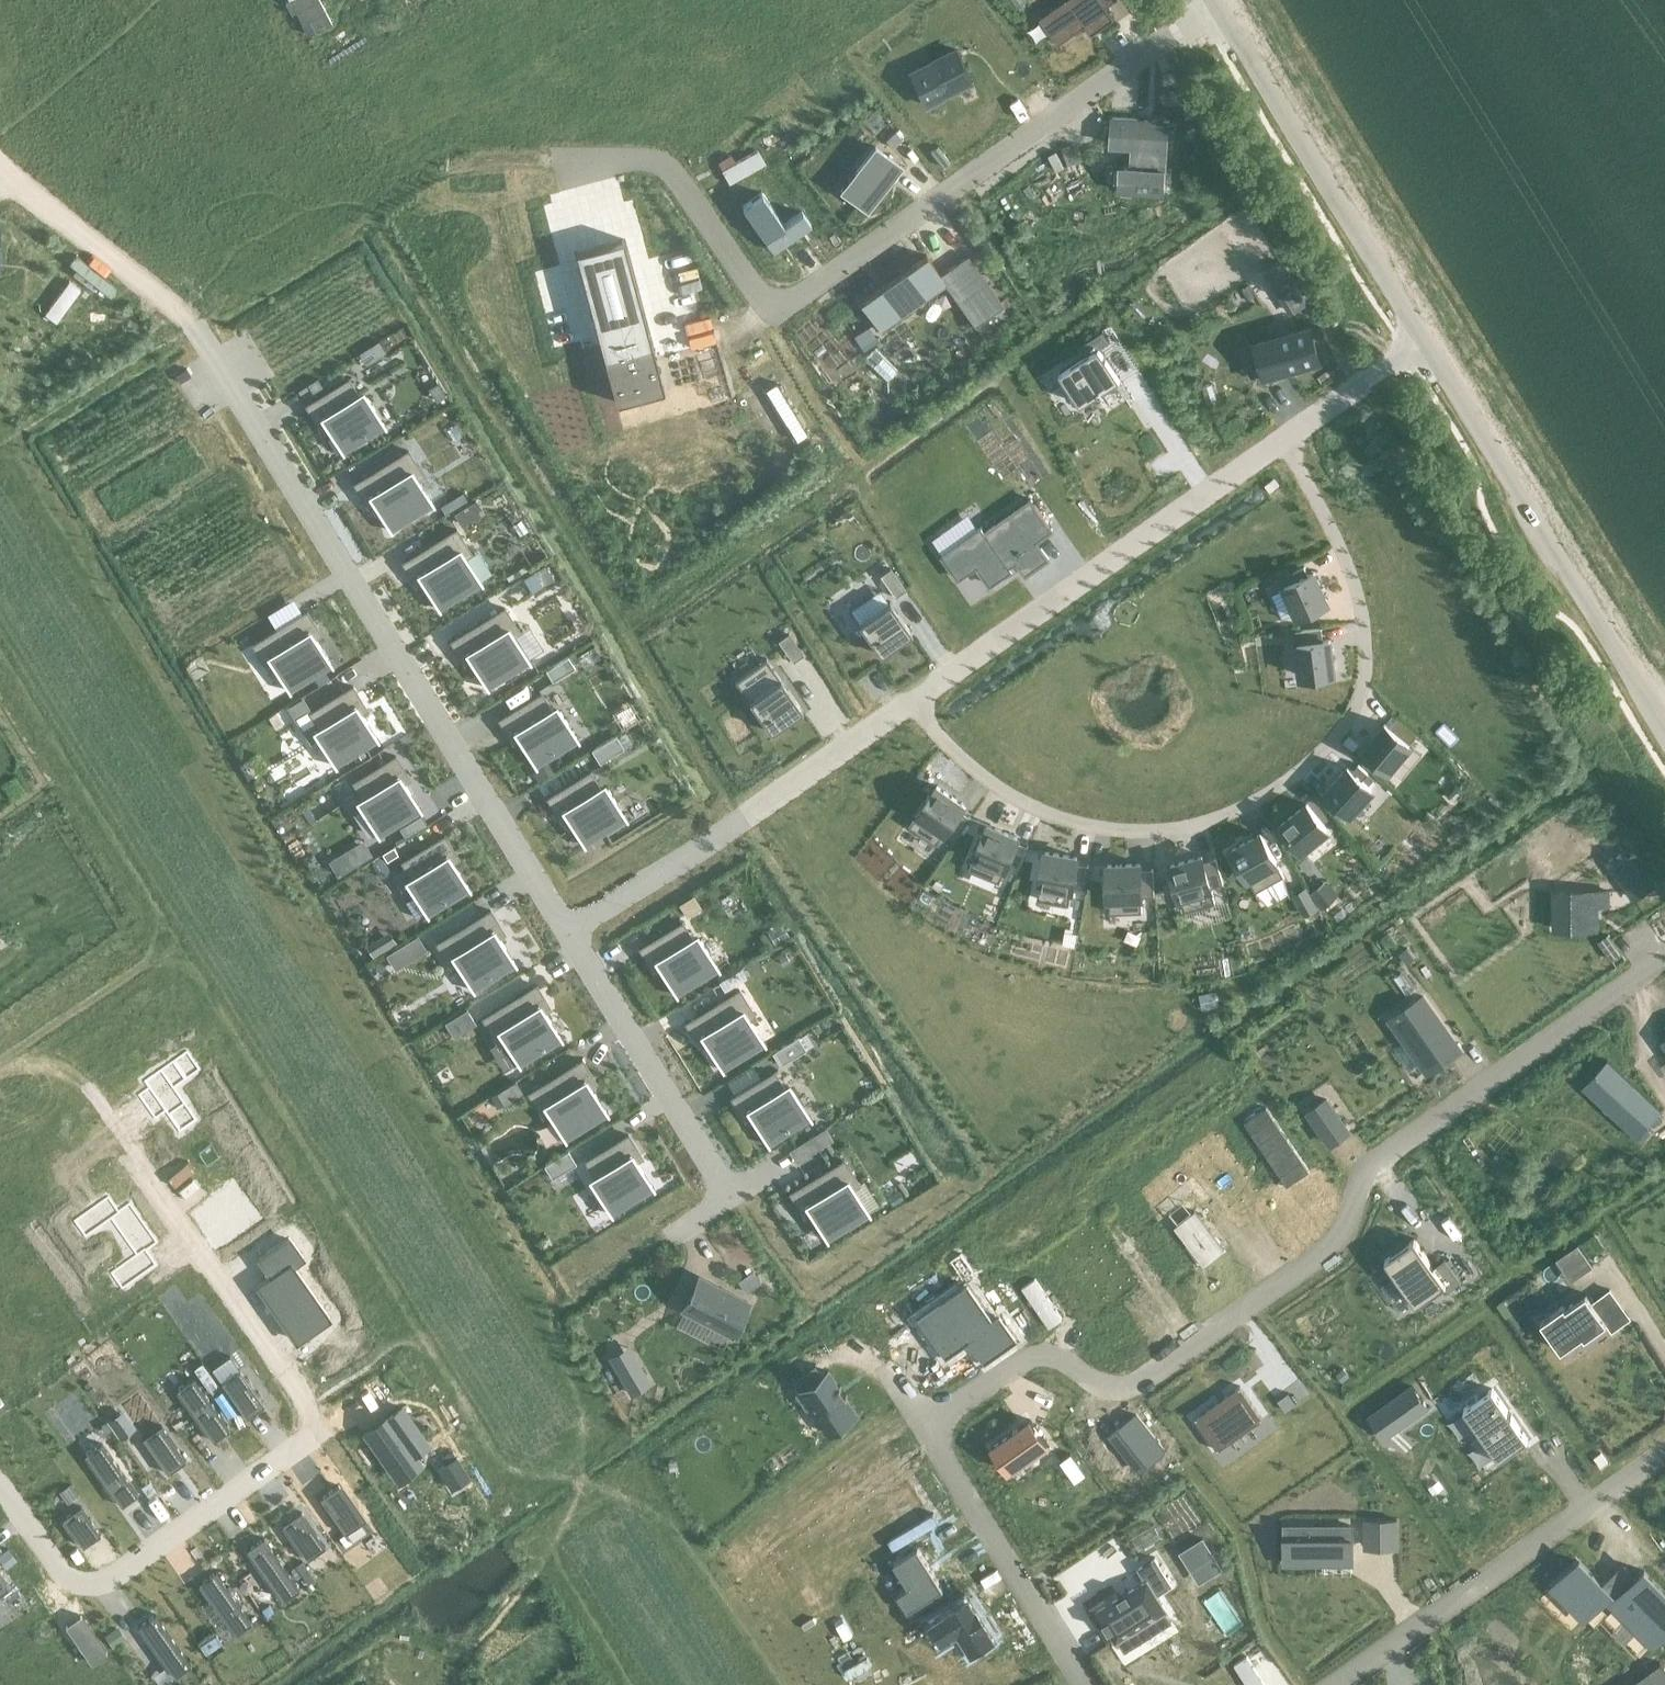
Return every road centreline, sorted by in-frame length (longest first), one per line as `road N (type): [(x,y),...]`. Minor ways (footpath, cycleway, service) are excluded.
road 1 (residential): [(0,164),(207,335),(568,932)]
road 2 (residential): [(460,161),(644,159),(670,168),(762,302),(780,311),(1219,5)]
road 3 (residential): [(927,1426),(1025,1363),(1051,1360),(1101,1390),(1122,1393),(1344,1246),(1388,1153),(1664,961)]
road 4 (residential): [(908,698),(996,787),(1084,825),(1196,826),(1250,805),(1294,775),(1354,711),(1367,651),(1336,537),(1284,438)]
road 5 (residential): [(361,1402),(117,1574),(92,1581),(67,1574),(0,1486)]
road 6 (residential): [(908,698),(1284,438)]
road 7 (tertiary): [(1664,728),(1426,339)]
road 8 (residential): [(568,932),(908,698)]
road 9 (residential): [(1664,1456),(1333,1684)]
road 10 (tertiary): [(1426,339),(1219,5)]
road 11 (residential): [(568,932),(732,1194)]
road 12 (residential): [(927,1426),(1094,1684)]
road 13 (residential): [(1284,438),(1426,339)]

